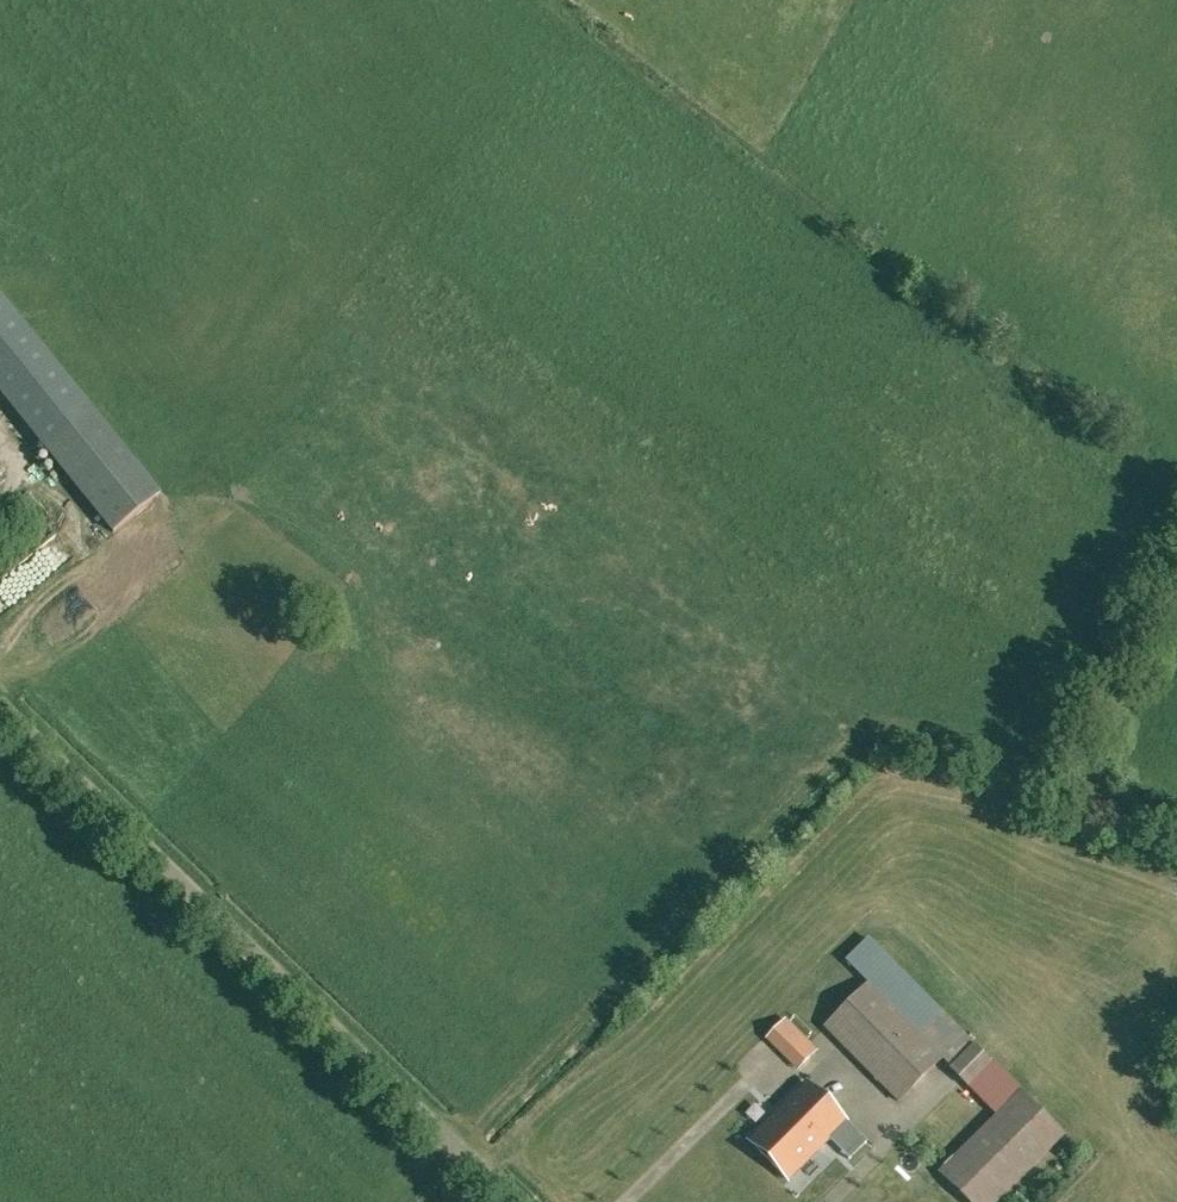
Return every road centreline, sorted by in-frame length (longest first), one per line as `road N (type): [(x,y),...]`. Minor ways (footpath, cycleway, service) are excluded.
road 1 (unclassified): [(507,1201),(0,712)]

